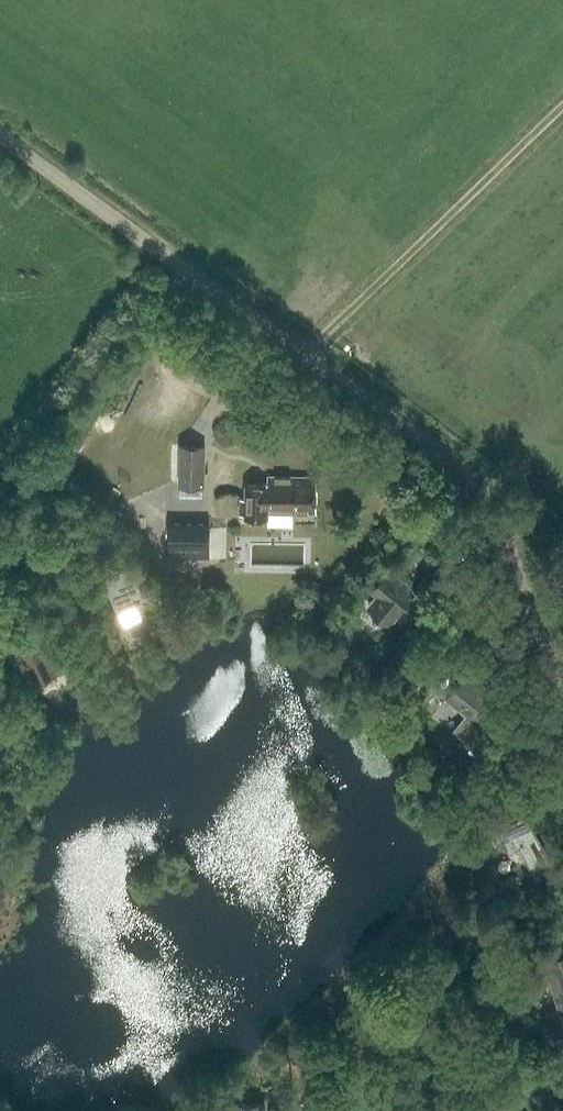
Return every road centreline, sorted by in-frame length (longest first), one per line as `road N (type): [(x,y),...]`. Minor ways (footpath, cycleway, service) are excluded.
road 1 (unclassified): [(562,734),(511,551),(474,485),(414,424),(0,128)]
road 2 (track): [(312,351),(562,107)]

